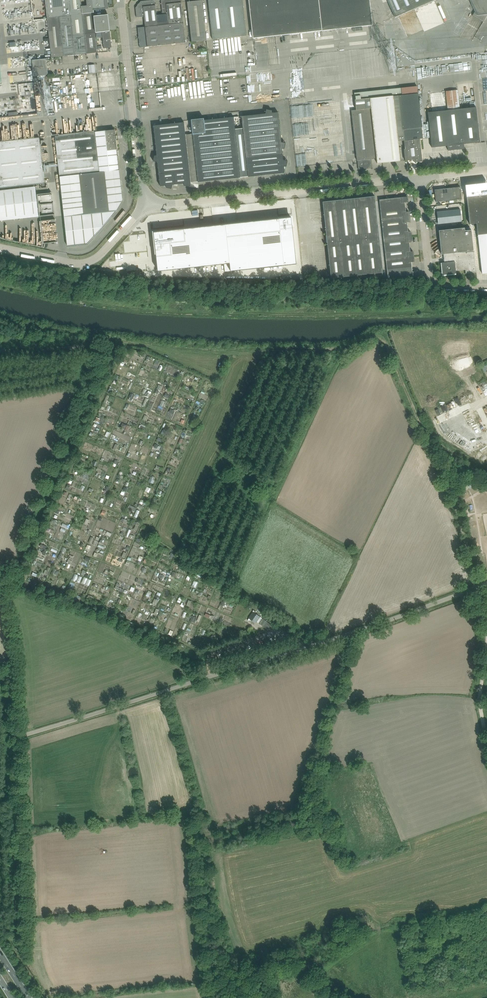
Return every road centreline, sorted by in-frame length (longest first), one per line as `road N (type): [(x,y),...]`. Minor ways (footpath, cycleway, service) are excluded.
road 1 (unclassified): [(18,732),(354,632),(486,581)]
road 2 (track): [(133,306),(144,297),(486,309)]
road 3 (track): [(198,838),(299,812),(354,632)]
road 4 (unclassified): [(148,199),(419,175)]
road 5 (track): [(0,588),(15,574),(107,341)]
road 6 (unclassified): [(34,943),(26,925),(18,732)]
road 7 (unclassified): [(148,199),(122,0)]
road 8 (unclassified): [(0,248),(89,262),(148,199)]
road 9 (unclassified): [(486,284),(432,278),(419,175)]
road 10 (unclassified): [(18,732),(13,625),(0,589)]
road 11 (track): [(217,963),(198,838)]
road 12 (track): [(309,646),(281,635),(244,645),(210,655),(208,677)]

